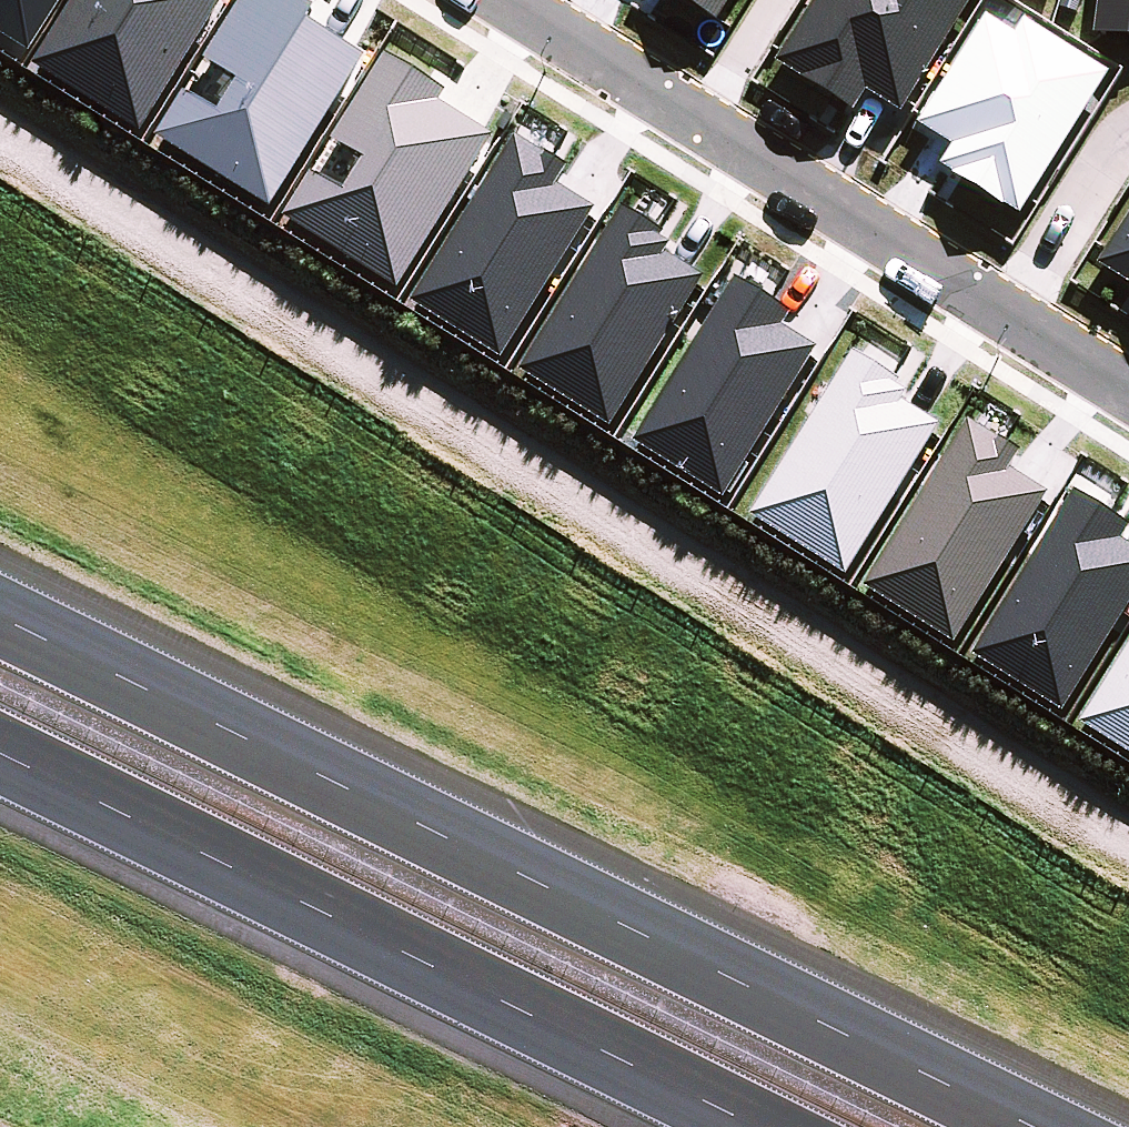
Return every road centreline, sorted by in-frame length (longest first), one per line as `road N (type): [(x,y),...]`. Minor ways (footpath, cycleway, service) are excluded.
road 1 (track): [(1128,836),(0,126)]
road 2 (motorway): [(761,1126),(0,745)]
road 3 (motorway): [(496,858),(1128,1116)]
road 4 (motorway): [(496,858),(1044,1126)]
road 5 (residential): [(1003,318),(494,0)]
road 6 (motorway): [(0,614),(496,858)]
road 7 (residential): [(1128,139),(1003,318)]
road 8 (residential): [(1128,396),(1003,318)]

